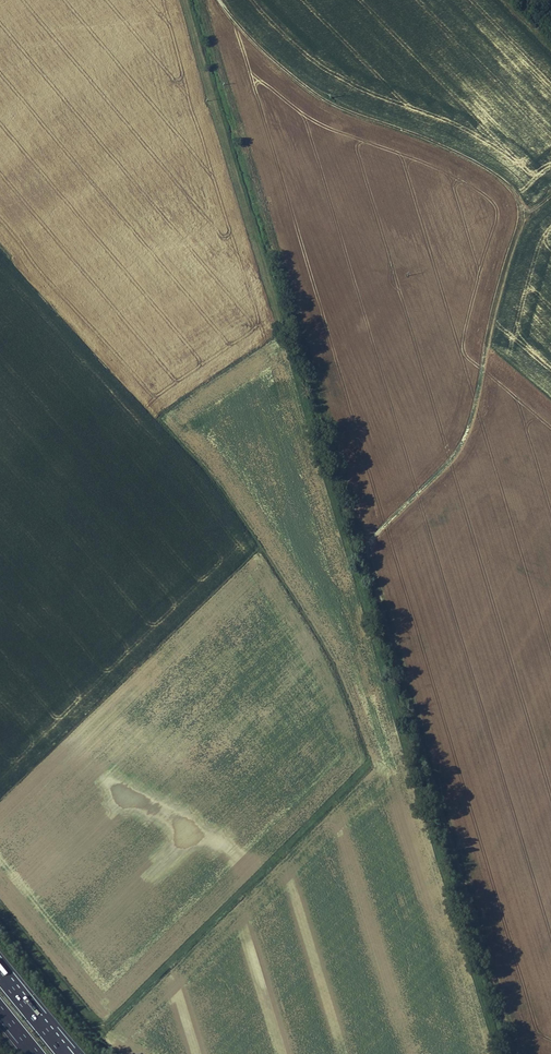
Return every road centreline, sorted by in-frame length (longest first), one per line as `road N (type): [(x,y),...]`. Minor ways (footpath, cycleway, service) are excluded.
road 1 (track): [(220,0),(319,94),(424,136),(519,191),(521,218),(468,437),(368,541)]
road 2 (track): [(202,0),(368,541)]
road 3 (track): [(368,541),(516,1053)]
road 4 (track): [(111,1026),(94,1028),(0,913)]

